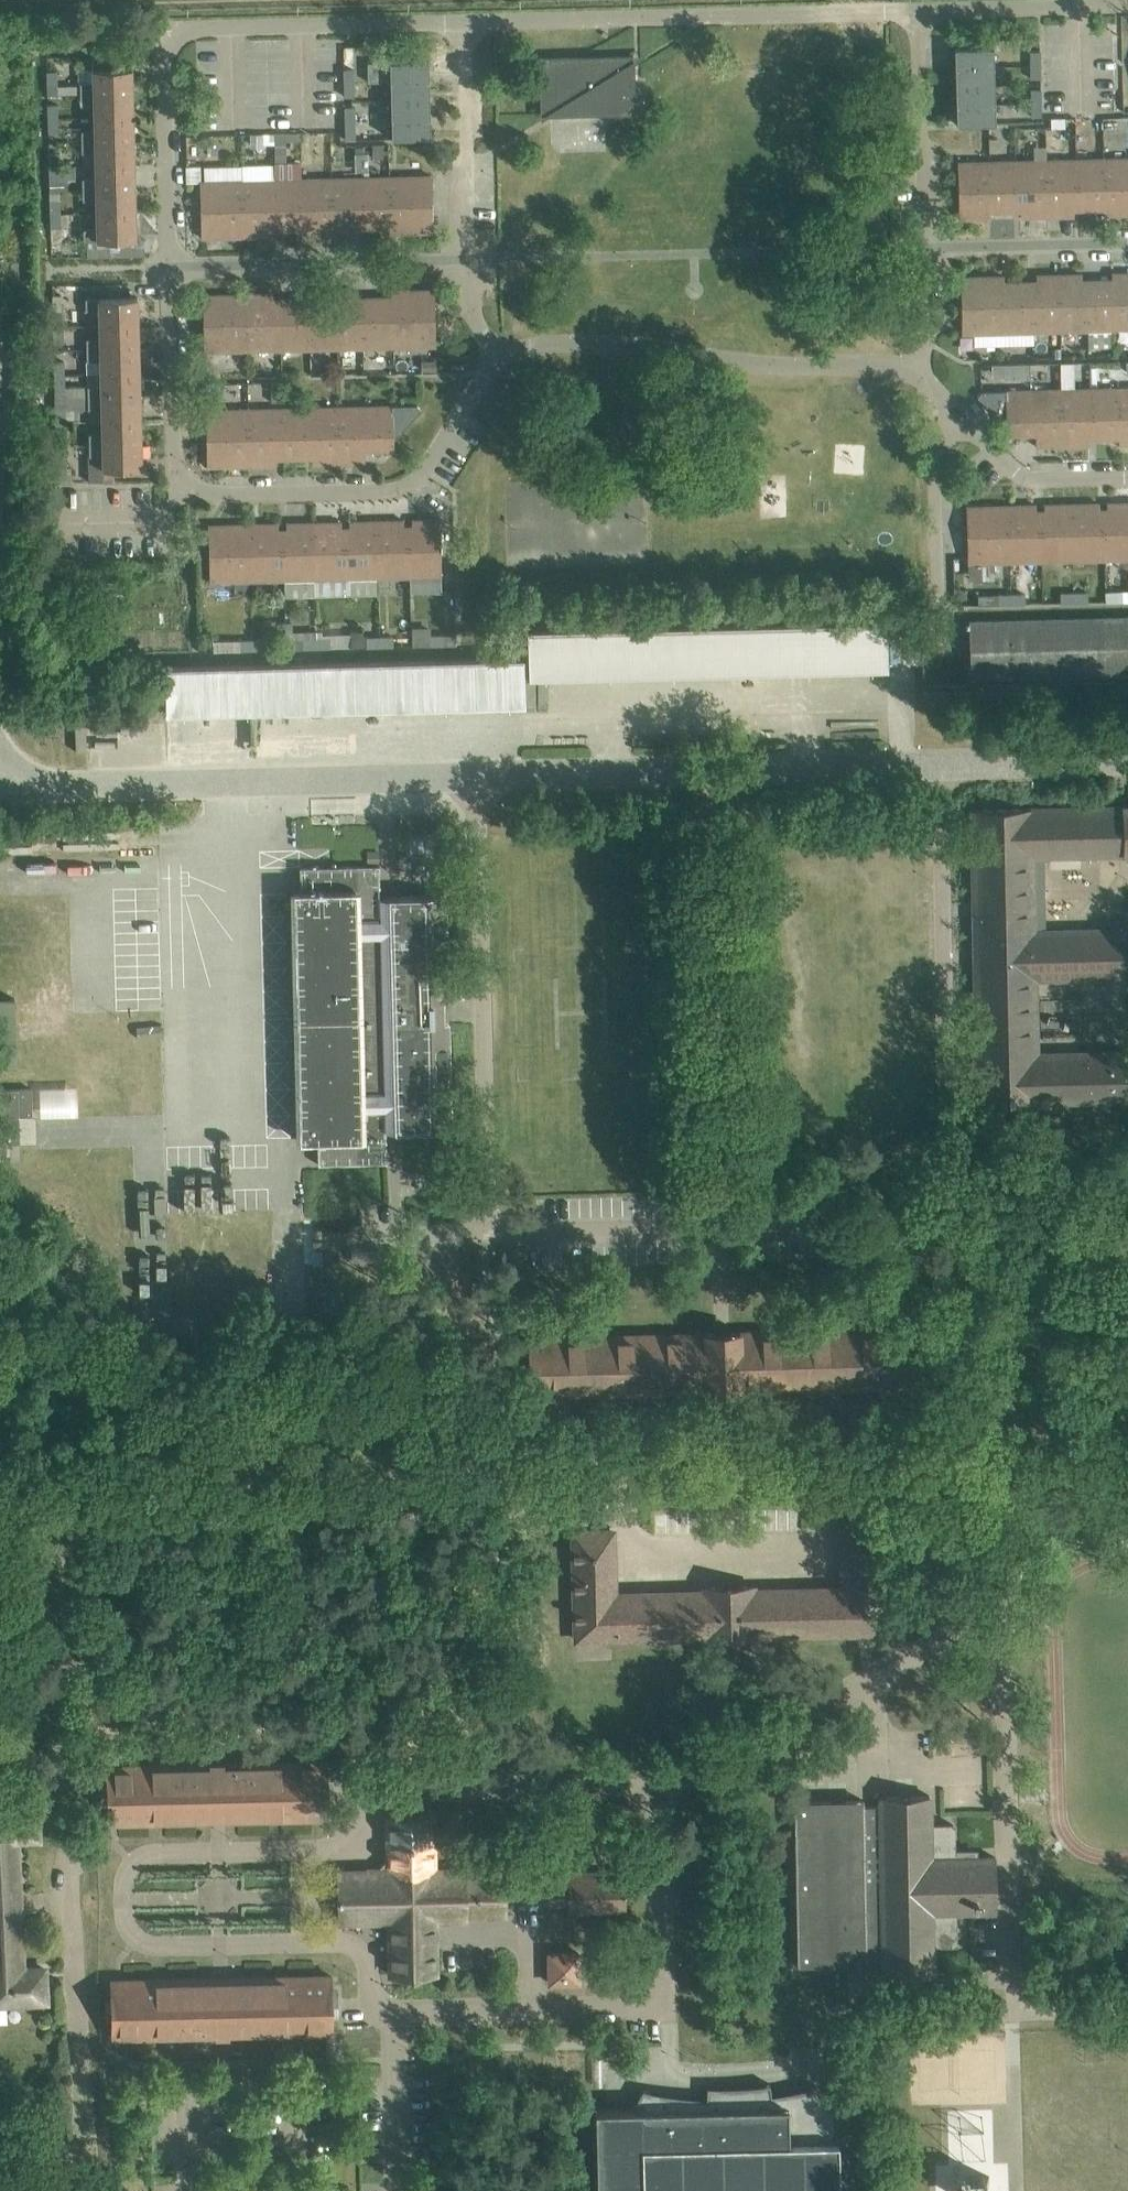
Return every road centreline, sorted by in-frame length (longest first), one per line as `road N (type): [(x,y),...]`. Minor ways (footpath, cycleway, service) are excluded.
road 1 (unclassified): [(90,2190),(62,1591),(95,1533),(145,1496),(236,1477),(727,1467)]
road 2 (residential): [(170,268),(175,460),(186,489),(389,491),(407,484),(499,353)]
road 3 (residential): [(463,22),(180,32),(164,53),(170,268)]
road 4 (unclassified): [(1010,1982),(1004,1461)]
road 5 (unclassified): [(477,774),(53,786),(13,777),(0,757)]
road 6 (unclassified): [(477,774),(939,763)]
road 7 (unclassified): [(488,1232),(477,774)]
road 8 (unclassified): [(939,763),(947,1221)]
road 9 (residential): [(916,11),(463,22)]
road 10 (residential): [(499,353),(602,343),(744,363),(875,363),(913,374)]
road 11 (residential): [(170,268),(470,262)]
road 12 (unclassified): [(727,1467),(1004,1461)]
road 13 (residential): [(463,22),(470,262)]
road 14 (unclassified): [(1004,1461),(1006,1221)]
road 15 (unclassified): [(727,1467),(720,1229)]
road 16 (residential): [(916,11),(925,248)]
road 17 (unclassified): [(488,1232),(720,1229)]
road 18 (unclassified): [(720,1229),(947,1221)]
road 19 (residential): [(1127,6),(916,11)]
road 20 (residential): [(925,248),(1127,244)]
road 21 (unclassified): [(959,416),(934,456),(938,608)]
road 22 (residential): [(959,416),(1033,479),(1127,477)]
road 23 (unclassified): [(939,763),(1127,758)]
road 24 (residential): [(925,248),(928,333),(913,374)]
road 25 (unclassified): [(364,1237),(488,1232)]
road 26 (unclassified): [(1004,1461),(1127,1458)]
road 27 (unclassified): [(1006,1221),(1127,1217)]

